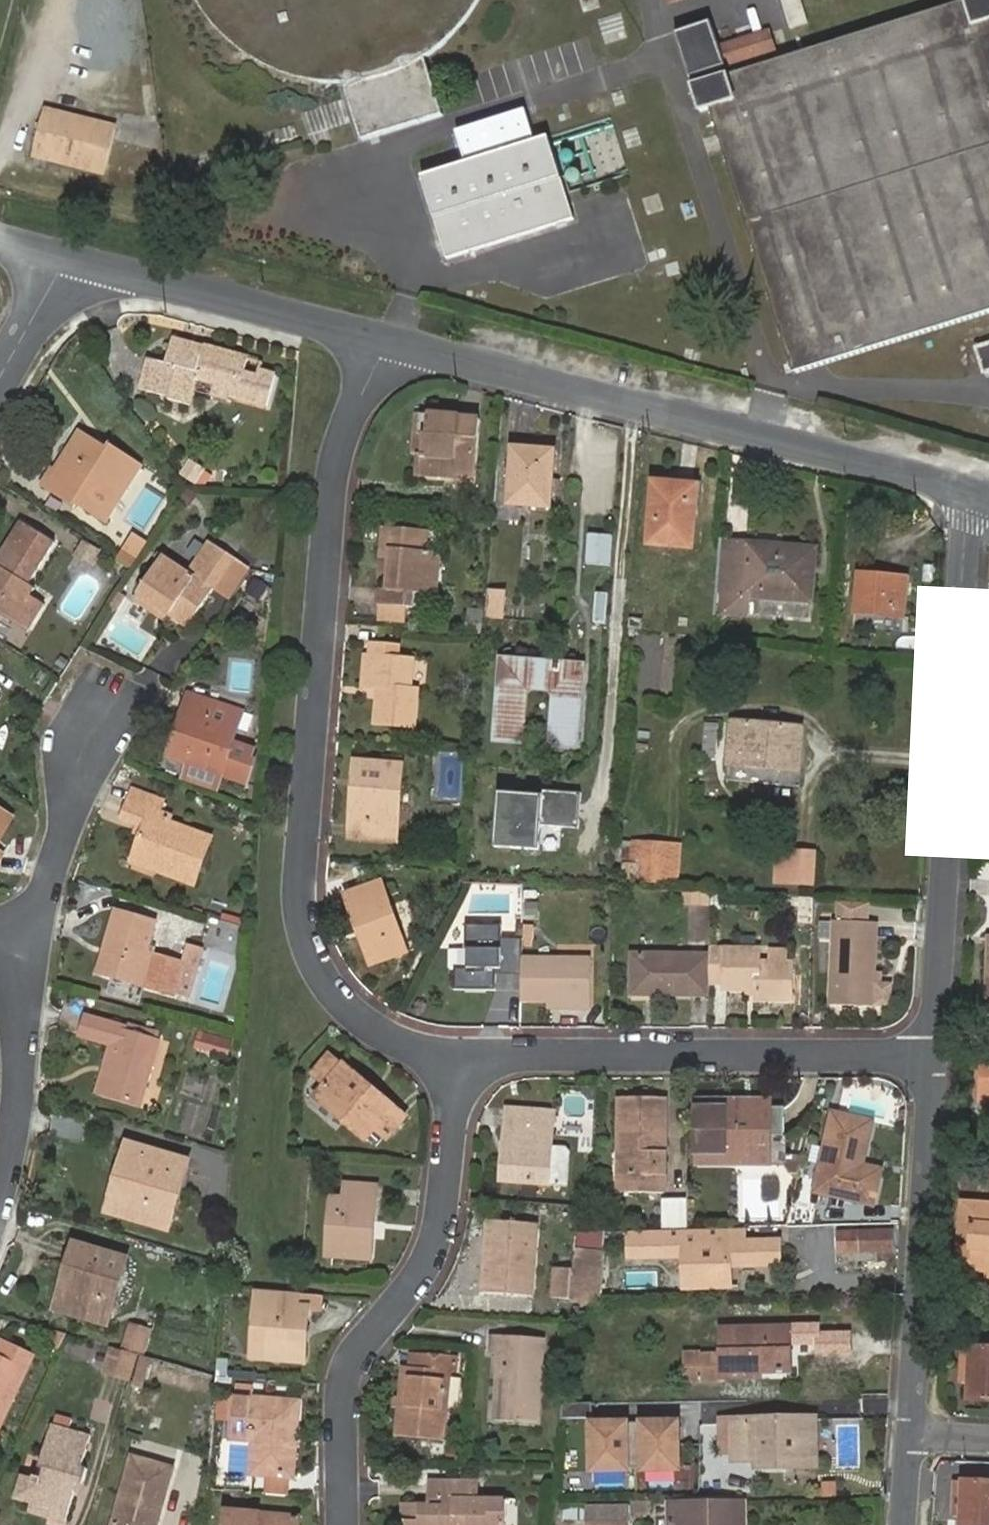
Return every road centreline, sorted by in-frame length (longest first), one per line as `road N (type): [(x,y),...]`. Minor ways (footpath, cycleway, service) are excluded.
road 1 (residential): [(390,339),(337,455),(304,948),(331,996),(379,1035),(454,1063)]
road 2 (residential): [(968,491),(390,339)]
road 3 (residential): [(968,491),(931,1059)]
road 4 (residential): [(454,1063),(445,1229),(345,1379),(343,1524)]
road 5 (residential): [(454,1063),(931,1059)]
road 6 (residential): [(931,1059),(908,1438)]
road 7 (residential): [(390,339),(72,259)]
road 8 (residential): [(10,945),(45,889),(69,825),(78,760),(106,701)]
road 9 (residential): [(0,1206),(19,1072),(10,945)]
road 10 (residential): [(72,259),(0,383)]

